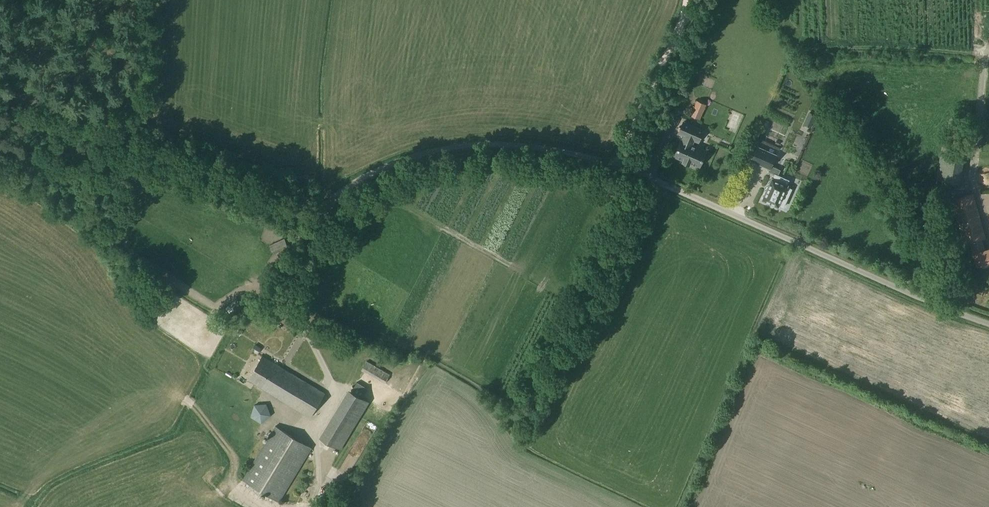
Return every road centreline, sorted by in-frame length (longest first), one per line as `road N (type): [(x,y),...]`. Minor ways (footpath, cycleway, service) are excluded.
road 1 (unclassified): [(988,325),(623,167),(554,150),(484,143),(431,151),(346,187),(328,206)]
road 2 (track): [(290,189),(129,129),(0,94)]
road 3 (track): [(623,167),(625,143),(691,0)]

